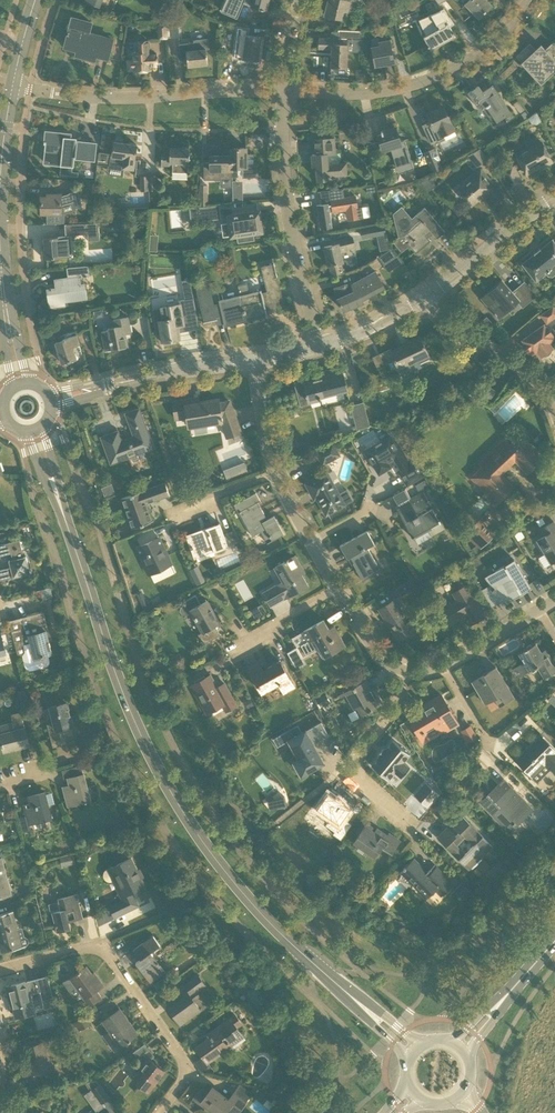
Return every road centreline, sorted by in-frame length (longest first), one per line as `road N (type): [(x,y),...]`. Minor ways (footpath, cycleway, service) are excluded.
road 1 (secondary): [(343,989),(242,893),(170,792),(121,688),(35,430)]
road 2 (residential): [(253,363),(275,472),(310,543),(371,649),(407,671)]
road 3 (residential): [(160,1112),(185,1081),(180,1055),(107,955),(97,947),(0,972)]
road 4 (residential): [(534,0),(475,61),(428,83),(394,92),(282,93)]
road 5 (residential): [(282,93),(122,100),(14,83)]
road 6 (residential): [(322,347),(298,262),(282,93)]
road 7 (residential): [(413,828),(346,774),(397,705),(407,671)]
road 8 (residential): [(253,363),(49,399)]
road 9 (residential): [(554,419),(533,381),(421,303)]
road 10 (residential): [(554,197),(523,211),(421,303)]
road 11 (residential): [(407,671),(445,667),(554,601)]
road 12 (secondary): [(21,384),(0,252)]

